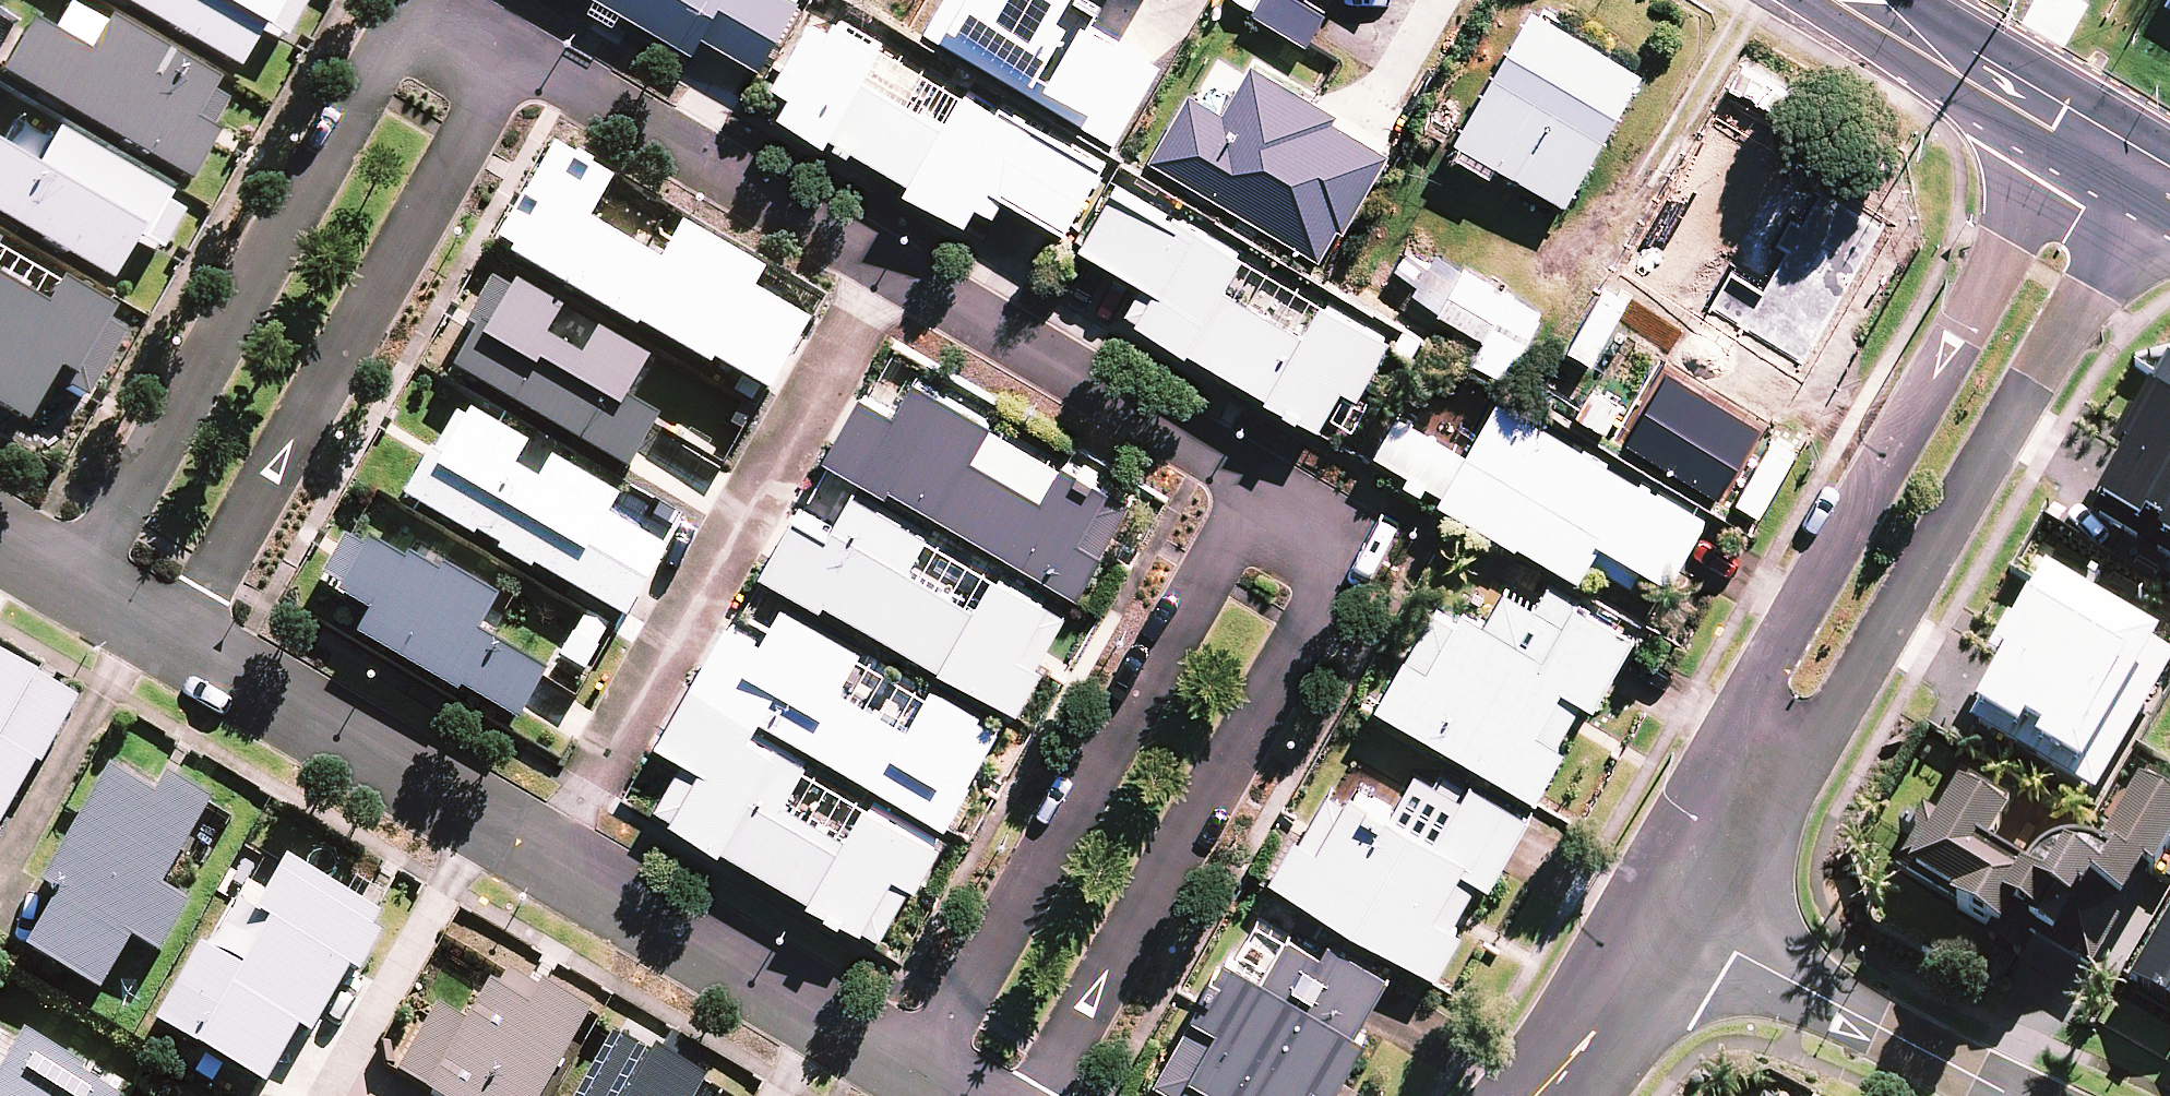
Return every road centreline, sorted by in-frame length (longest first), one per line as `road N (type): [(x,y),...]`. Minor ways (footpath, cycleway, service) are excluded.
road 1 (residential): [(77,584),(416,5),(507,56)]
road 2 (residential): [(1257,485),(1354,537),(1042,1095)]
road 3 (residential): [(2155,177),(1841,711),(1757,764)]
road 4 (residential): [(1757,764),(1761,662),(2069,128)]
road 5 (residential): [(892,260),(540,854)]
road 6 (residential): [(916,1073),(1257,485)]
road 7 (residential): [(507,56),(172,639)]
road 8 (residential): [(507,56),(892,260)]
road 9 (residential): [(916,1073),(540,854)]
road 10 (residential): [(892,260),(1257,485)]
road 11 (residential): [(540,854),(172,639)]
road 12 (residential): [(1996,1095),(1677,921)]
road 13 (tertiary): [(1853,0),(2069,128)]
road 14 (residential): [(1531,1095),(1677,921)]
road 15 (residential): [(1677,921),(1757,764)]

